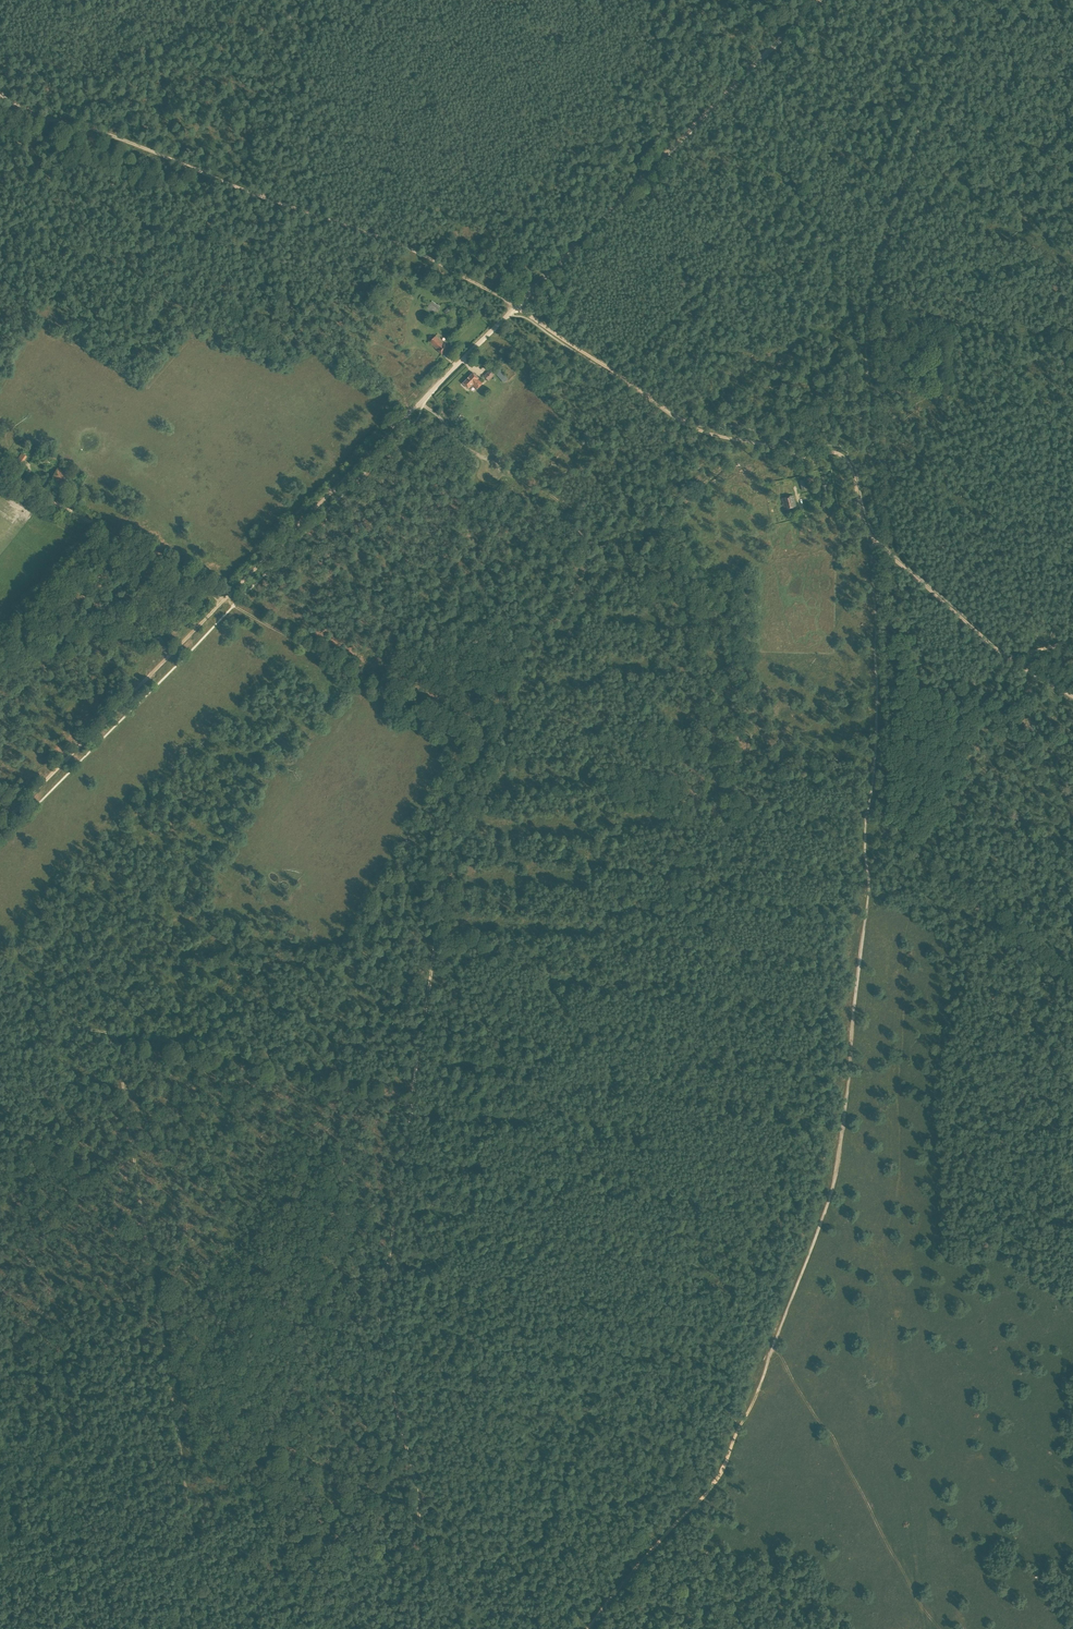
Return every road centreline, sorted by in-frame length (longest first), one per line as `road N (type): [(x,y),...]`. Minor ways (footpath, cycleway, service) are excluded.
road 1 (track): [(418,1628),(420,1503),(380,1313),(457,793),(483,739),(568,637),(616,539),(667,489),(754,442)]
road 2 (track): [(587,1628),(718,1479),(759,1392),(836,1180),(867,917),(866,826),(878,735),(873,555),(880,545)]
road 3 (track): [(209,1628),(114,1035),(0,1011)]
road 4 (track): [(868,529),(870,299),(934,63),(962,0)]
road 5 (track): [(486,289),(417,249),(111,135),(56,120),(0,146)]
road 6 (track): [(772,1352),(835,1440),(941,1628)]
road 7 (track): [(0,820),(224,600)]
road 8 (track): [(479,746),(224,600)]
road 9 (track): [(880,545),(1012,659),(1072,694)]
road 10 (track): [(606,552),(578,533),(551,495),(461,442),(424,404)]
road 11 (track): [(880,545),(846,458),(832,452),(811,457)]

